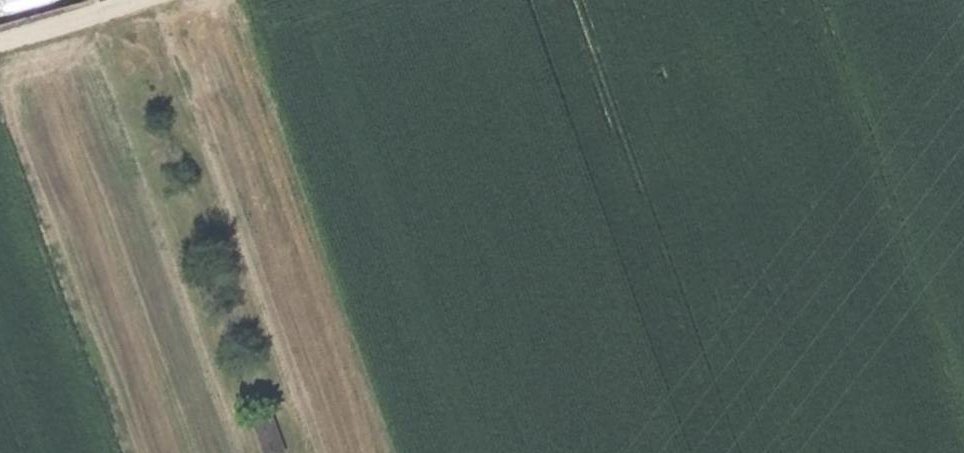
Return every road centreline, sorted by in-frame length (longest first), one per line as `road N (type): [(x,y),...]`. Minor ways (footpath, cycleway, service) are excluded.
road 1 (unclassified): [(0,41),(145,0)]

